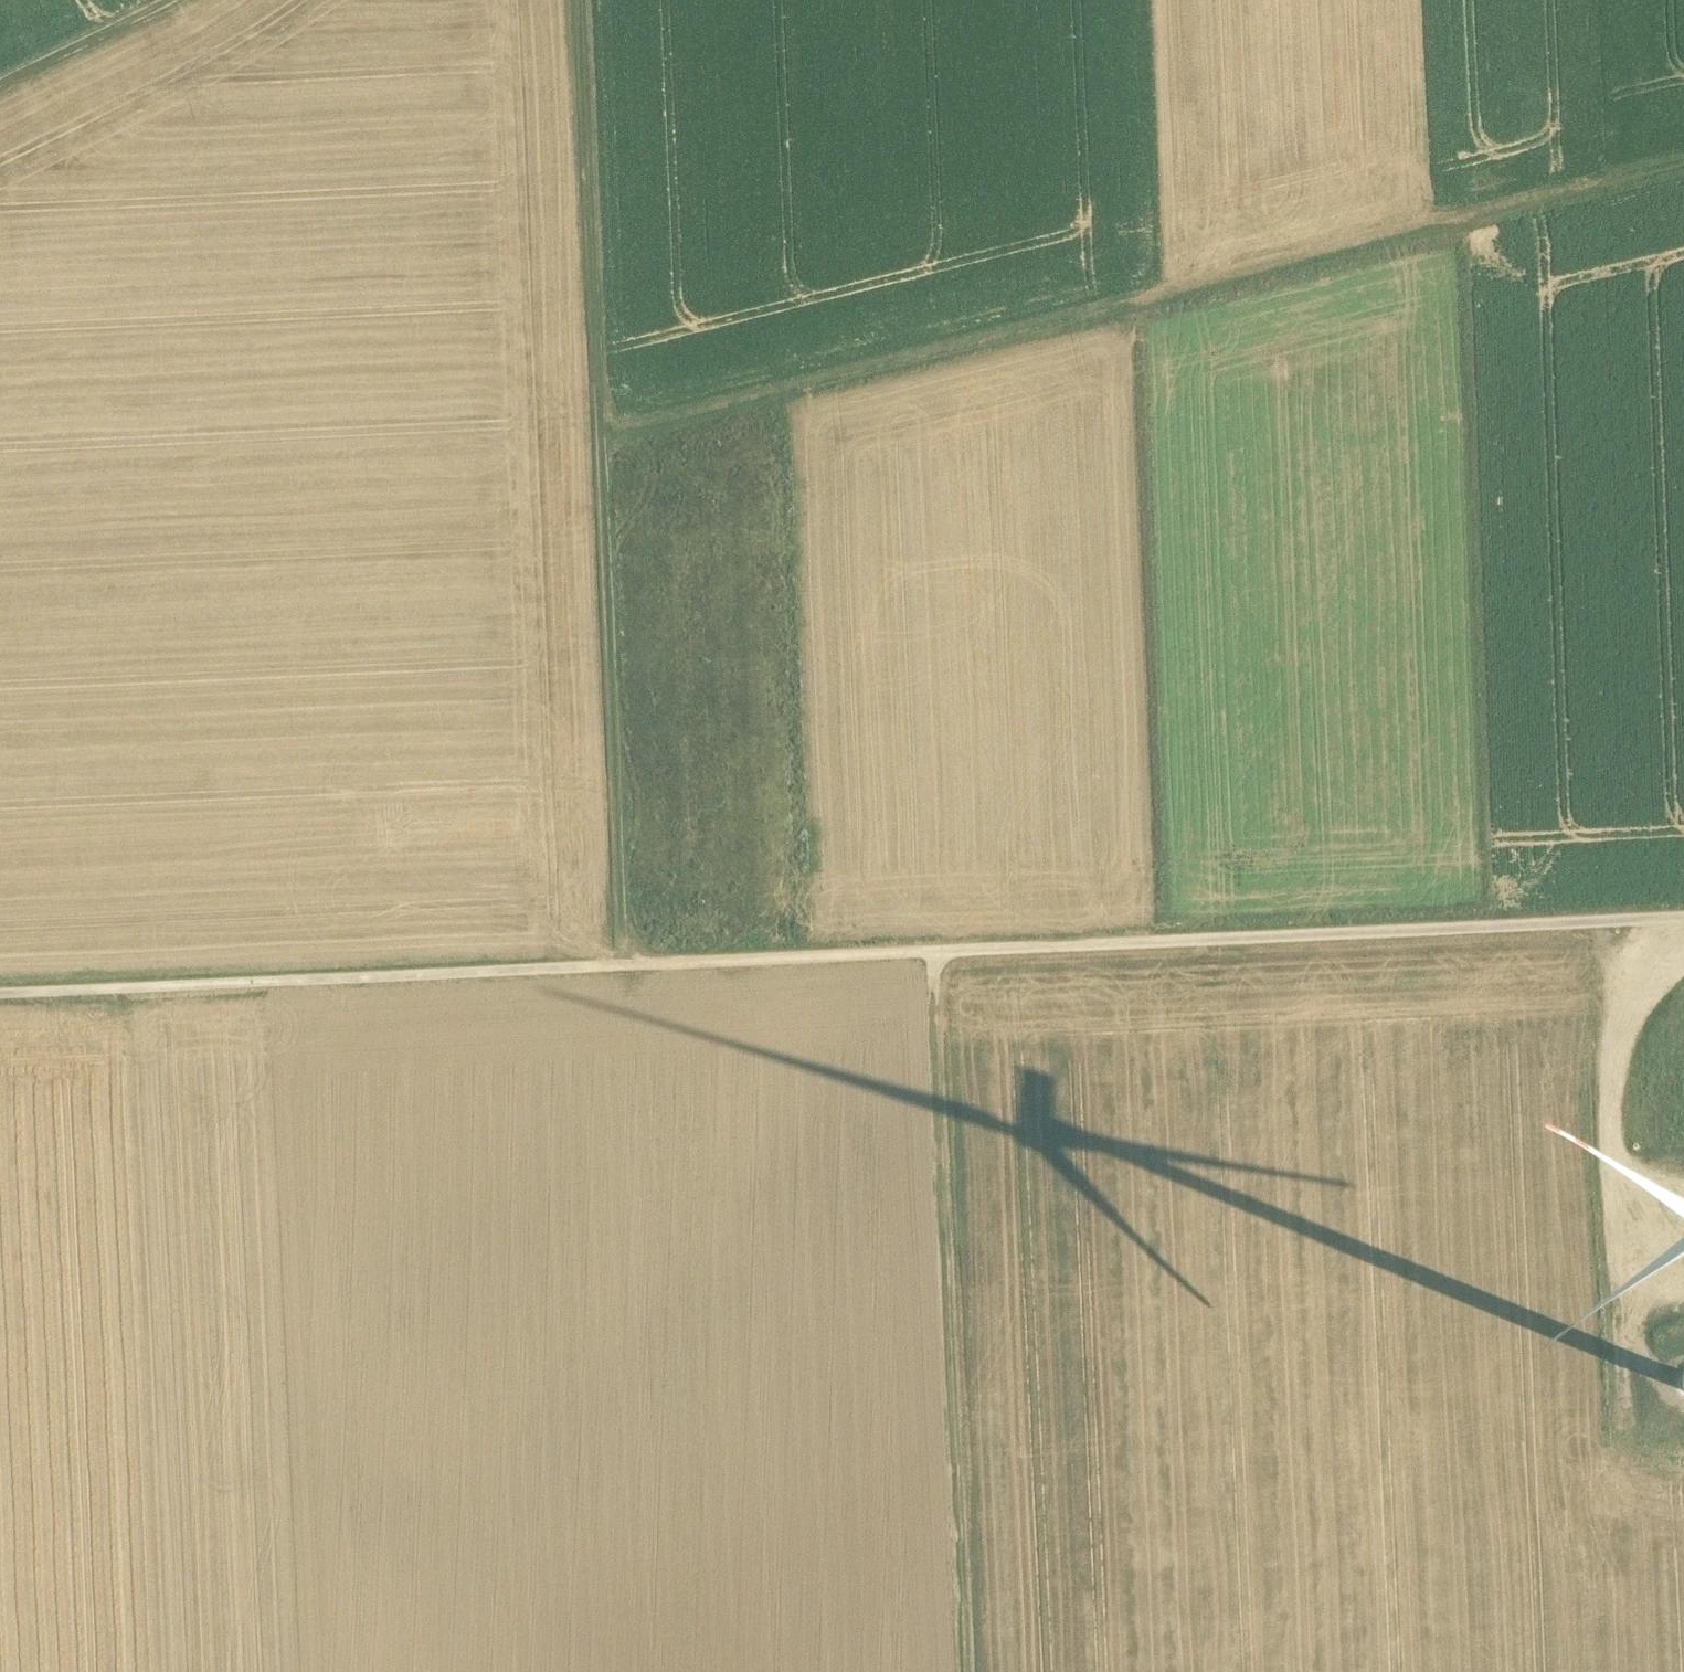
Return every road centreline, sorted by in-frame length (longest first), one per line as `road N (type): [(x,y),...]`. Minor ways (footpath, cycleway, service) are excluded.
road 1 (track): [(0,998),(1683,921)]
road 2 (track): [(1683,170),(604,439)]
road 3 (track): [(624,969),(588,0)]
road 4 (track): [(932,955),(967,1671)]
road 5 (track): [(0,91),(178,0)]

